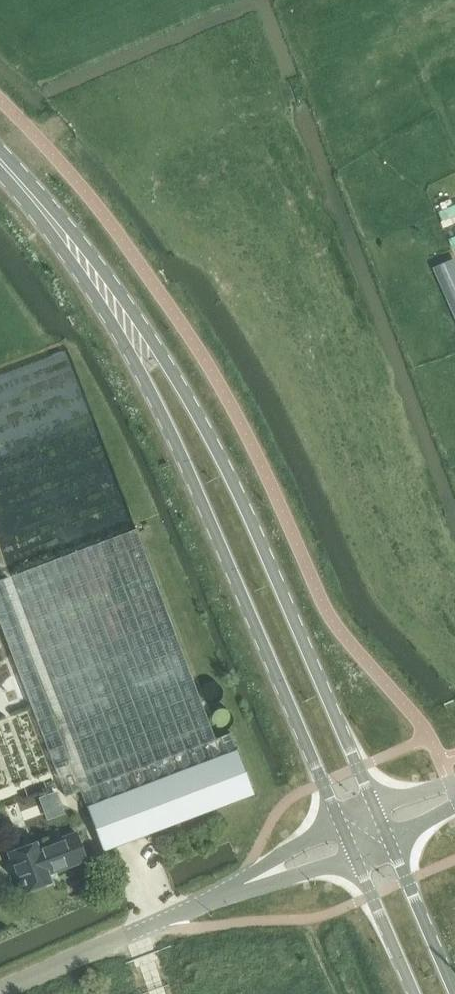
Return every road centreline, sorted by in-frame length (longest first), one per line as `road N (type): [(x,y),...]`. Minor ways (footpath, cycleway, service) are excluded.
road 1 (tertiary): [(376,808),(237,487),(165,362),(121,316)]
road 2 (tertiary): [(121,316),(340,822)]
road 3 (unclassified): [(0,991),(248,881)]
road 4 (tertiary): [(0,159),(121,316)]
road 5 (tertiary): [(454,993),(390,839)]
road 6 (tertiary): [(354,855),(413,993)]

